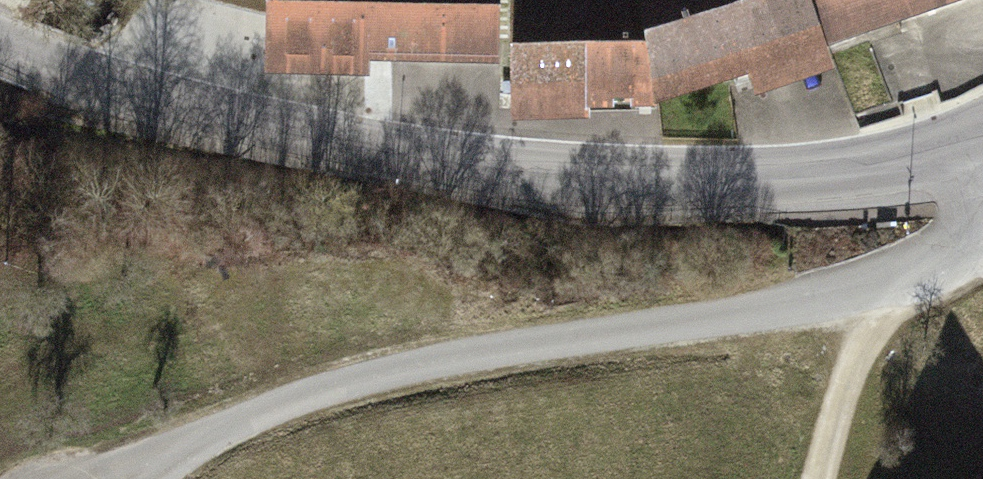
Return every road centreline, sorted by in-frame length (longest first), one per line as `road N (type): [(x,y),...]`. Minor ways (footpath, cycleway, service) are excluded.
road 1 (tertiary): [(982,133),(884,165),(814,175),(642,180),(501,166),(208,116),(0,39)]
road 2 (unclassified): [(85,478),(373,377),(764,313),(894,275),(953,239),(982,149)]

